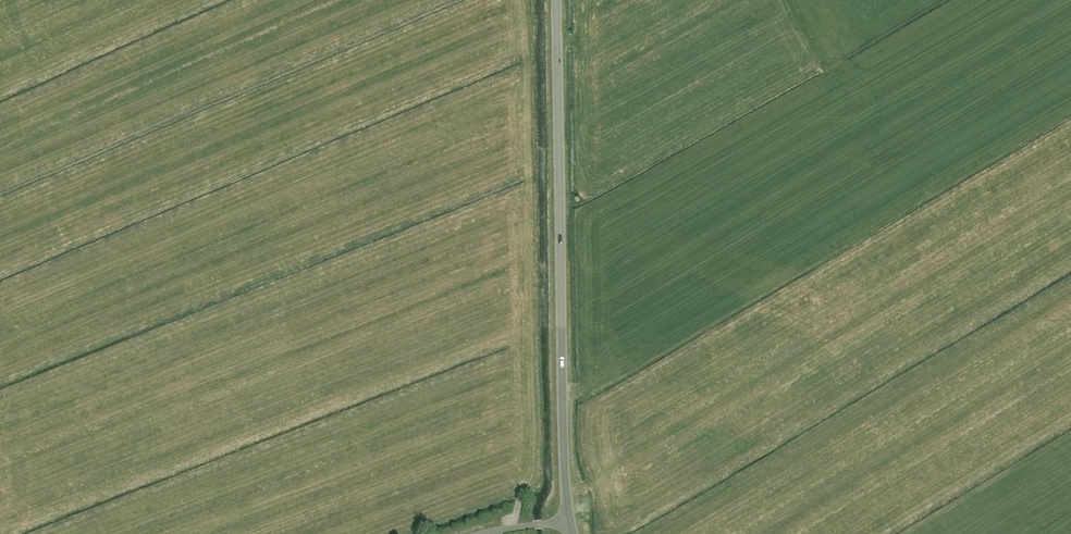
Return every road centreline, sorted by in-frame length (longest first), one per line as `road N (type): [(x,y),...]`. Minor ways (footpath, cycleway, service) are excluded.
road 1 (unclassified): [(569,533),(562,475),(555,0)]

